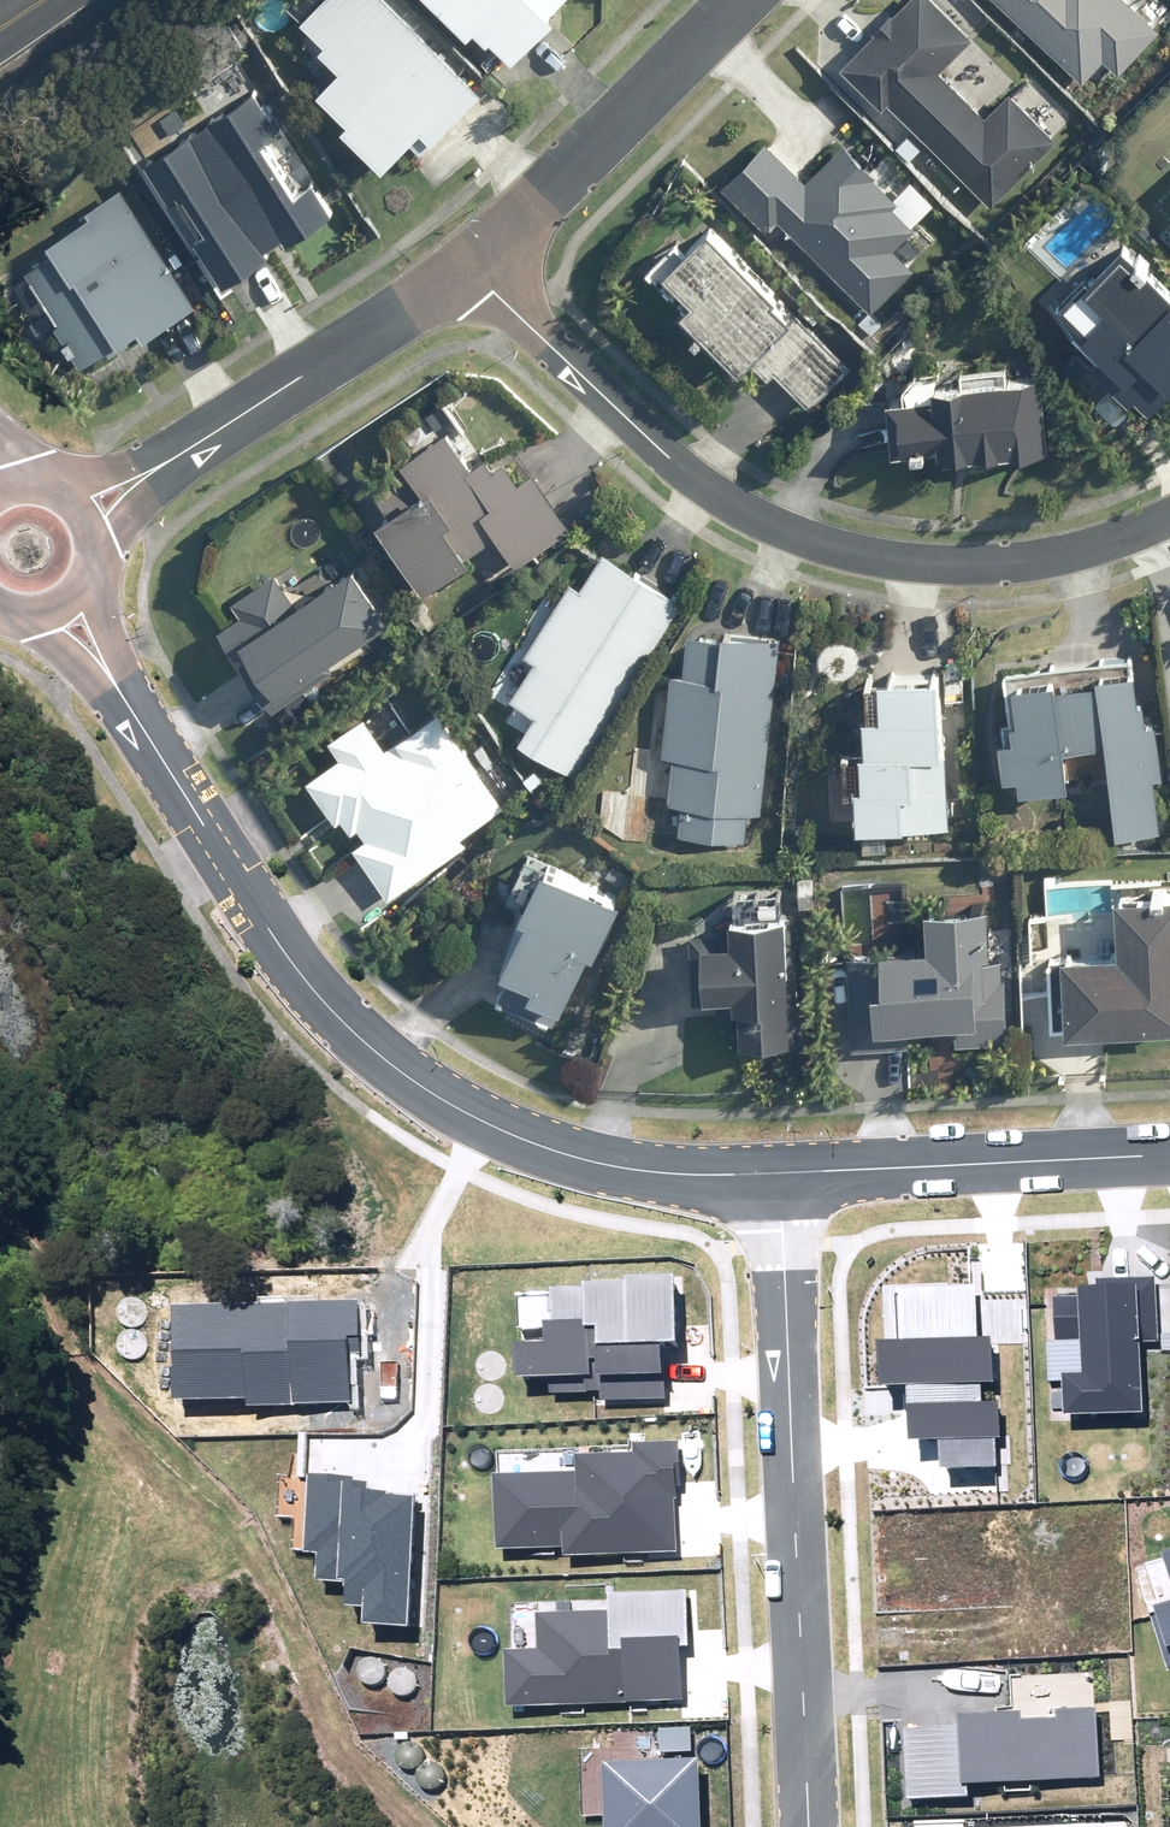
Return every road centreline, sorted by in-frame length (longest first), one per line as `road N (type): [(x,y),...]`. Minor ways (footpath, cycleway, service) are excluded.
road 1 (tertiary): [(783,1174),(670,1171),(570,1153),(404,1068),(261,909),(135,722)]
road 2 (residential): [(469,256),(629,417),(778,525),(863,555),(955,569),(1032,566),(1106,549),(1169,521)]
road 3 (track): [(0,1325),(27,1340),(134,1478),(246,1553),(321,1693),(430,1826)]
road 4 (residential): [(783,1174),(815,1826)]
road 5 (tertiary): [(1169,1155),(783,1174)]
road 6 (residential): [(745,0),(549,191),(469,256)]
road 7 (residential): [(469,256),(197,441)]
road 8 (track): [(103,1826),(103,1606)]
road 9 (residential): [(197,441),(97,554)]
road 10 (tertiary): [(135,722),(27,618)]
road 11 (tertiary): [(87,585),(135,722)]
road 12 (residential): [(65,491),(197,441)]
road 13 (track): [(103,1606),(134,1478)]

